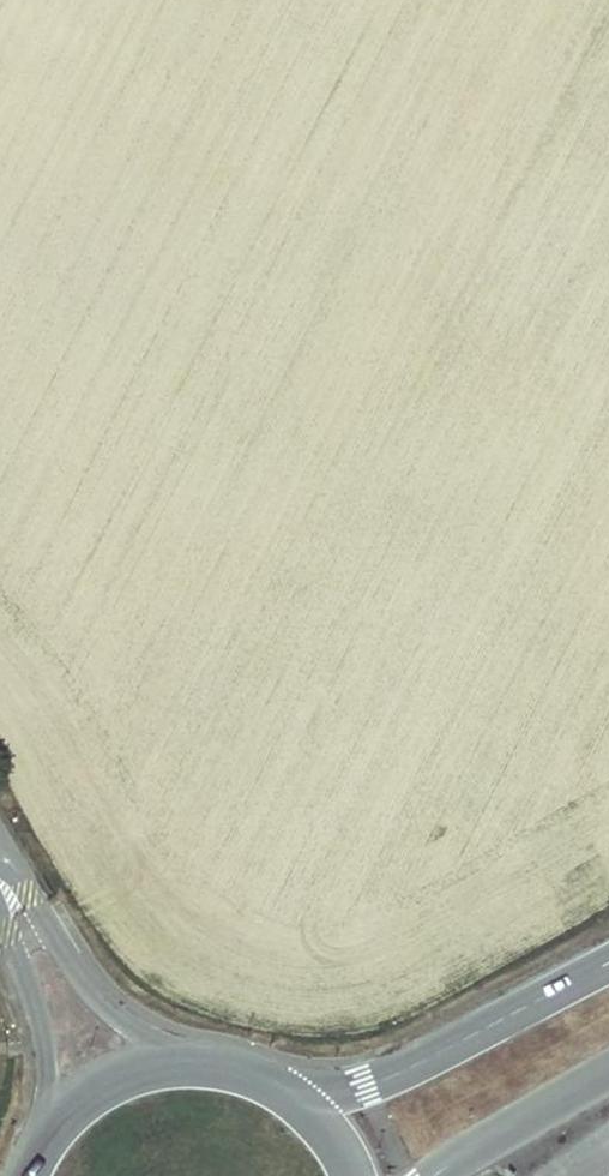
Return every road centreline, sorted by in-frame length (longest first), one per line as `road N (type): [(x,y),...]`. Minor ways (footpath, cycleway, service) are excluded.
road 1 (primary): [(608,967),(363,1090),(286,1093)]
road 2 (primary): [(286,1093),(229,1068),(180,1064),(137,1072),(65,1117),(28,1175)]
road 3 (primary): [(437,1175),(608,1071)]

